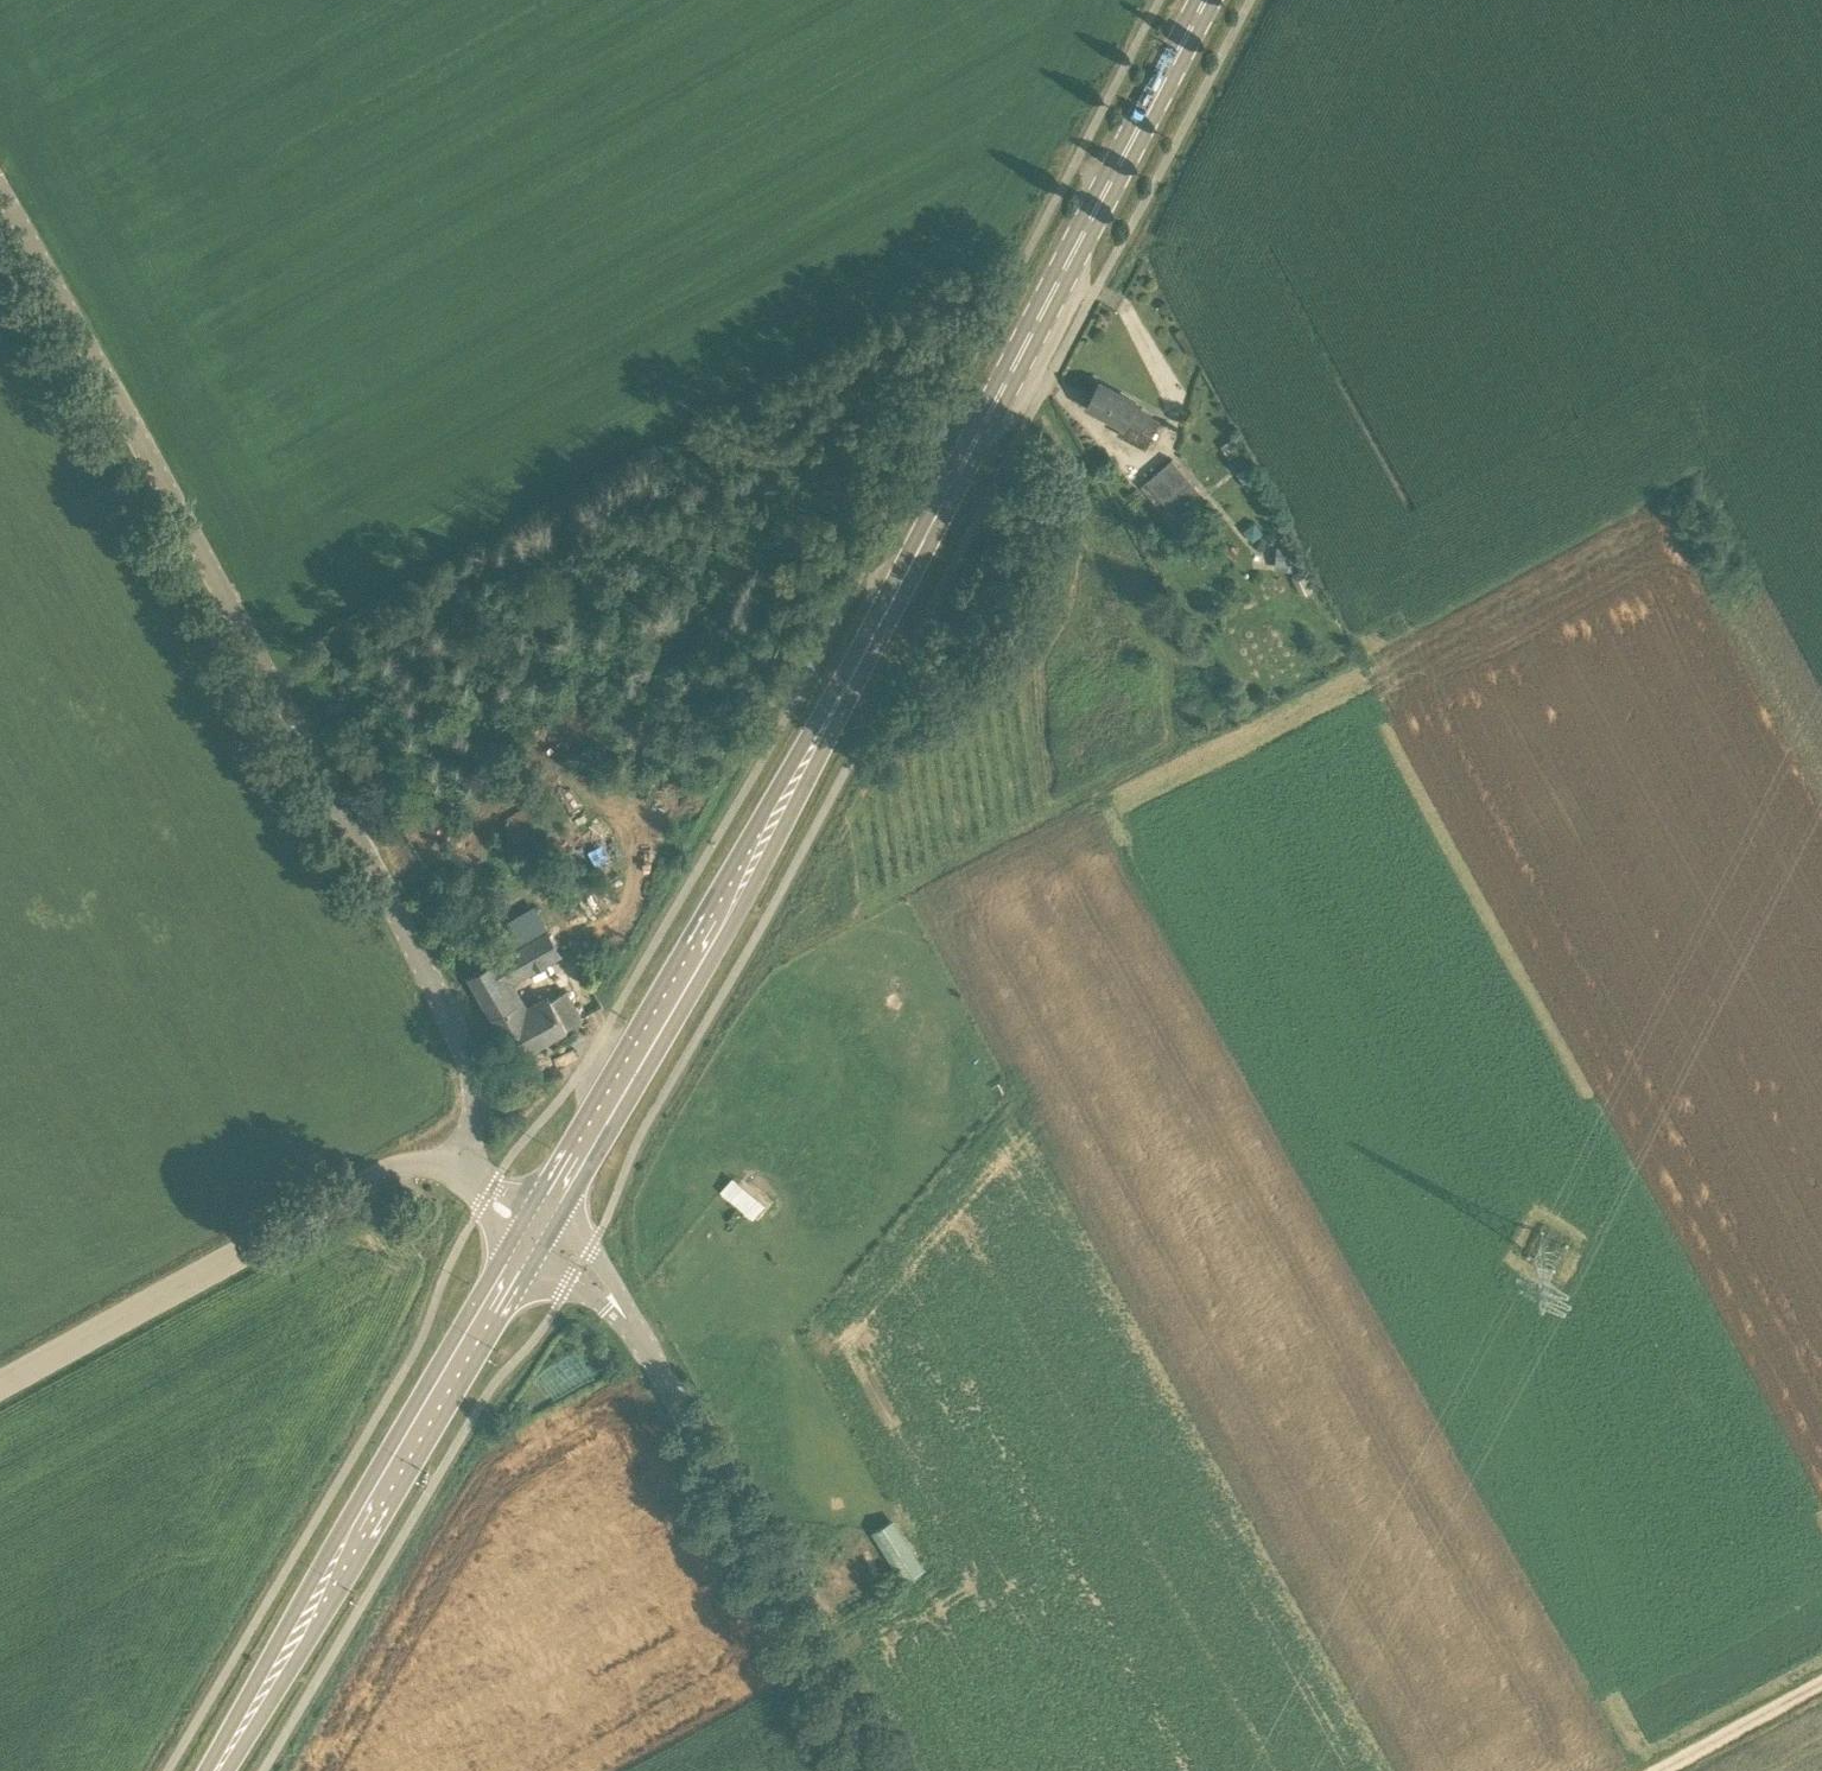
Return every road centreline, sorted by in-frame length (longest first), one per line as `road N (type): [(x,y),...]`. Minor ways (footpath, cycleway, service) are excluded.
road 1 (primary): [(543,1217),(799,775),(1204,0)]
road 2 (unclassified): [(457,1169),(477,1098),(446,1011),(0,189)]
road 3 (primary): [(215,1770),(524,1249)]
road 4 (unclassified): [(884,1770),(627,1319)]
road 5 (unclassified): [(457,1169),(386,1170),(0,1384)]
road 6 (track): [(1821,1687),(1669,1770)]
road 7 (unclassified): [(627,1319),(595,1257),(543,1217)]
road 8 (unclassified): [(524,1249),(627,1319)]

